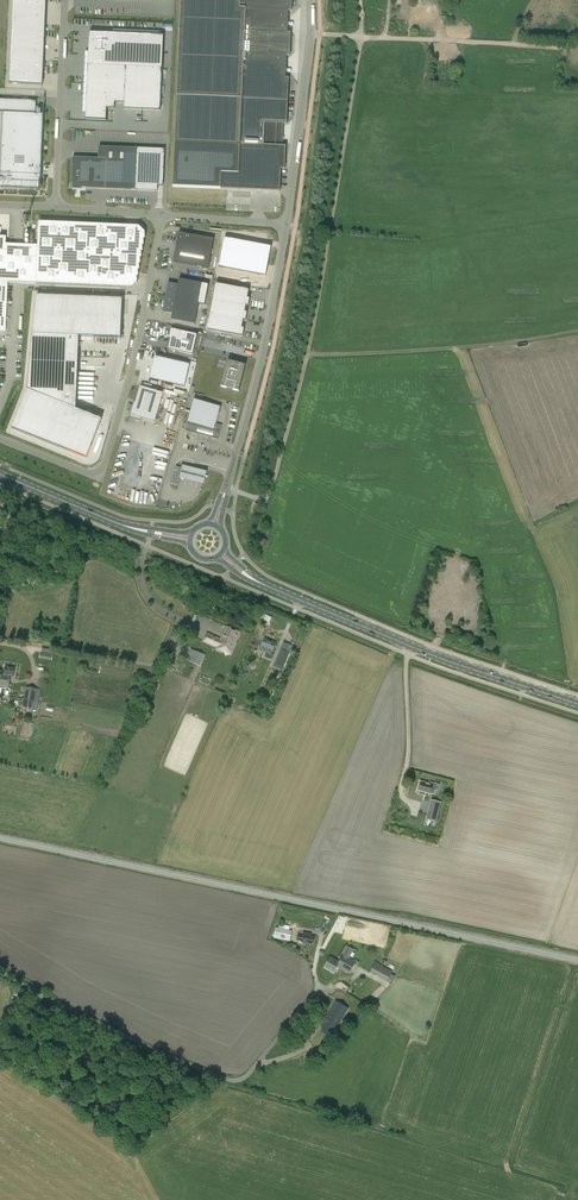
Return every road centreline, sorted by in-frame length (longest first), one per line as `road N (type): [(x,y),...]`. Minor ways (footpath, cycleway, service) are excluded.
road 1 (track): [(361,36),(311,324),(266,501)]
road 2 (unclassified): [(0,972),(231,1081),(247,1075),(319,987)]
road 3 (unclassified): [(160,215),(129,382),(102,469),(93,475),(0,438)]
road 4 (primary): [(577,703),(287,595)]
road 5 (unclassified): [(310,33),(577,46)]
road 6 (unclassified): [(228,483),(286,224)]
road 7 (unclassified): [(64,0),(55,207)]
road 8 (unclassified): [(286,224),(310,33)]
road 9 (unclassified): [(160,215),(286,224)]
road 10 (primary): [(71,504),(187,546)]
road 11 (primary): [(190,530),(138,526),(71,504)]

